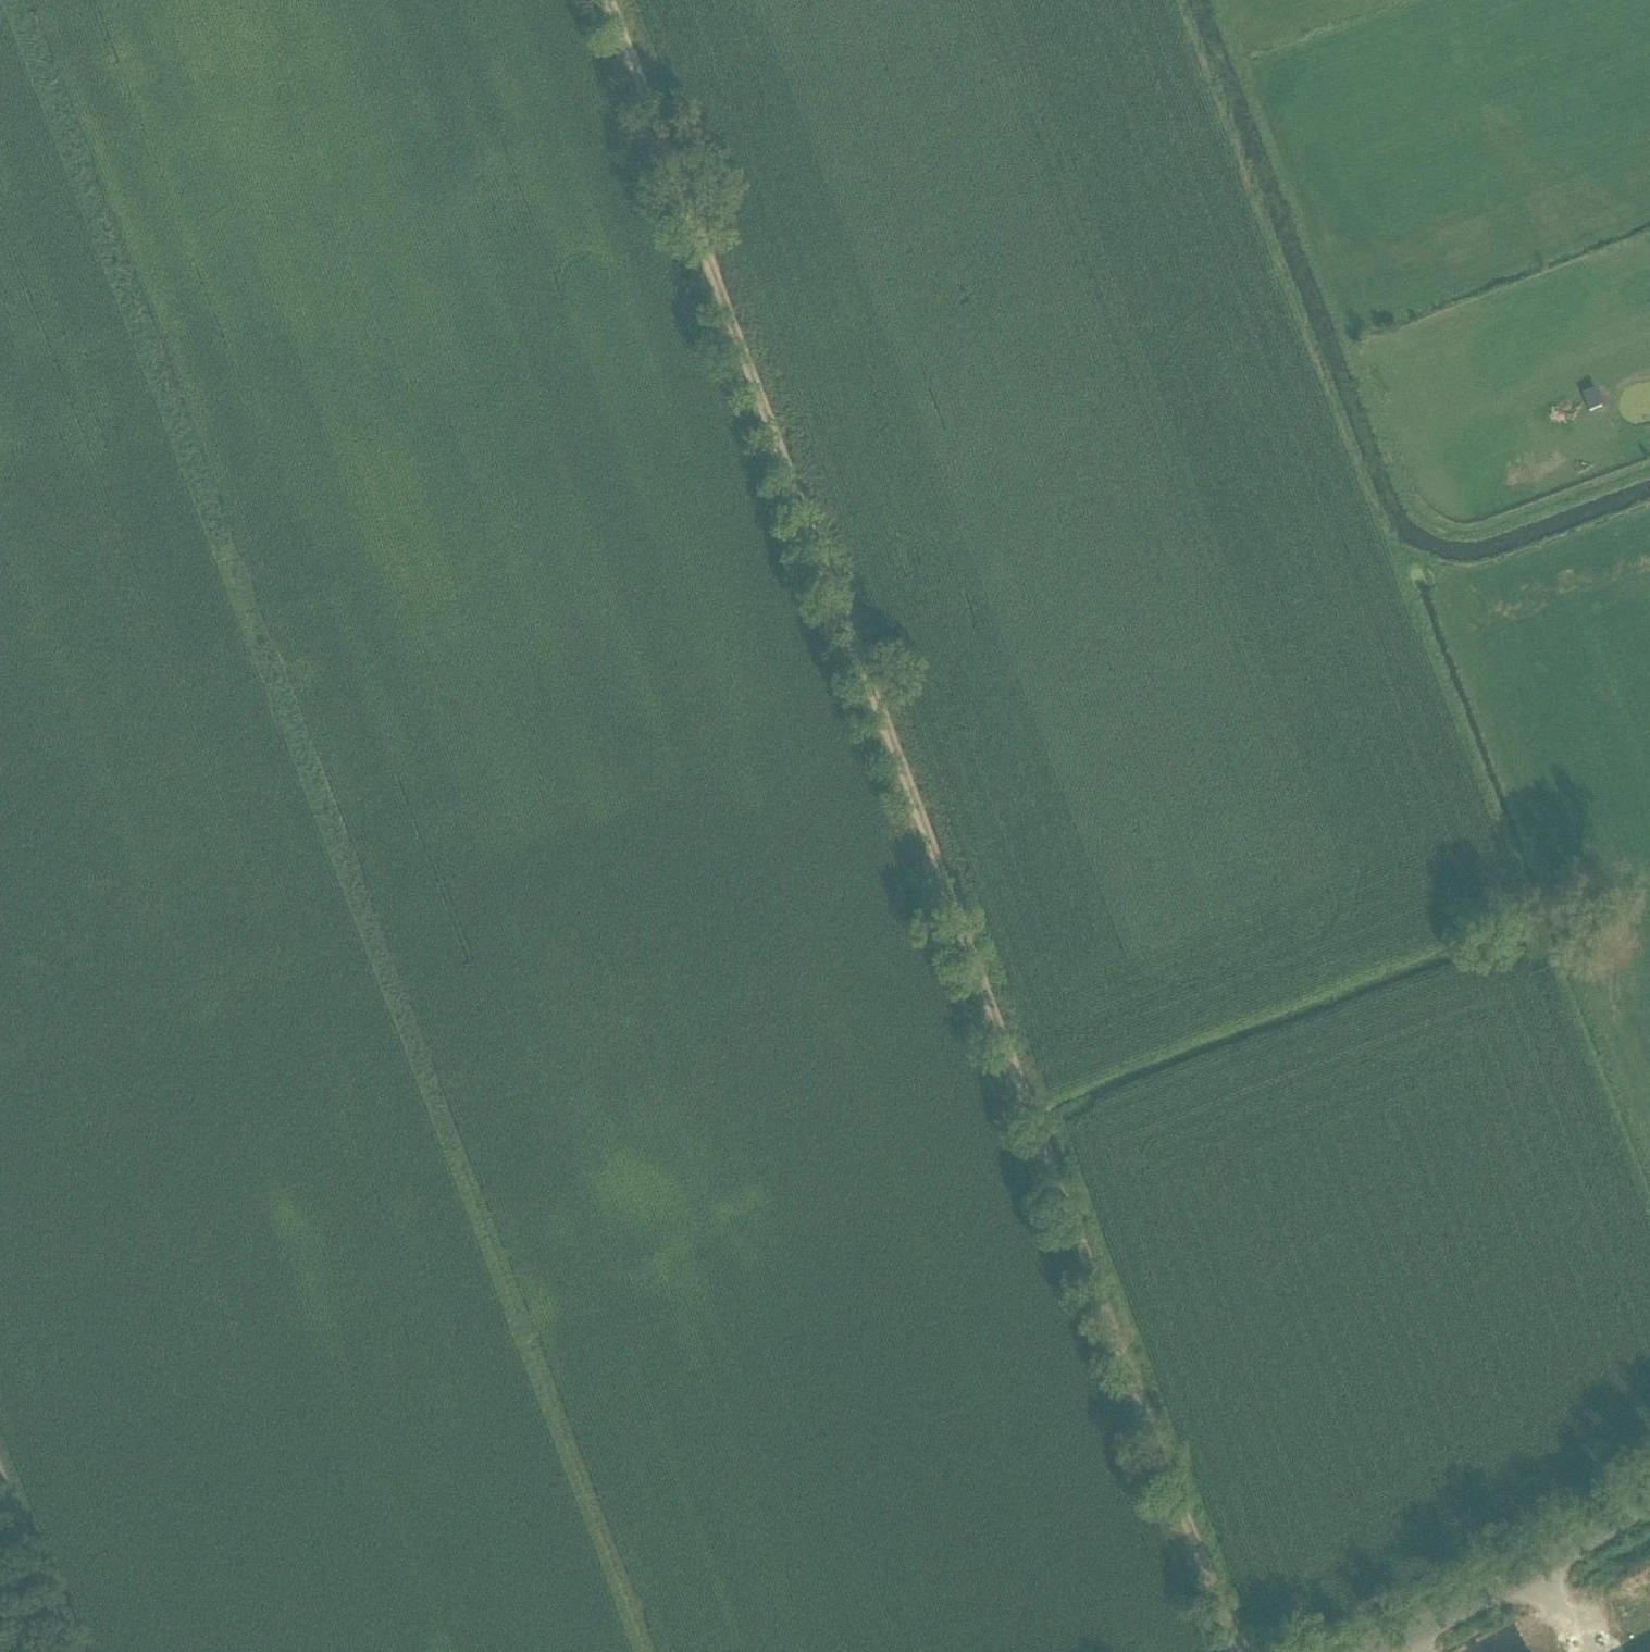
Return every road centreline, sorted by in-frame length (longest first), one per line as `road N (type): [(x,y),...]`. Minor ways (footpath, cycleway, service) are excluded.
road 1 (track): [(1242,1651),(616,0)]
road 2 (unclassified): [(1366,1651),(1534,1570),(1649,1496)]
road 3 (track): [(0,1481),(67,1651)]

